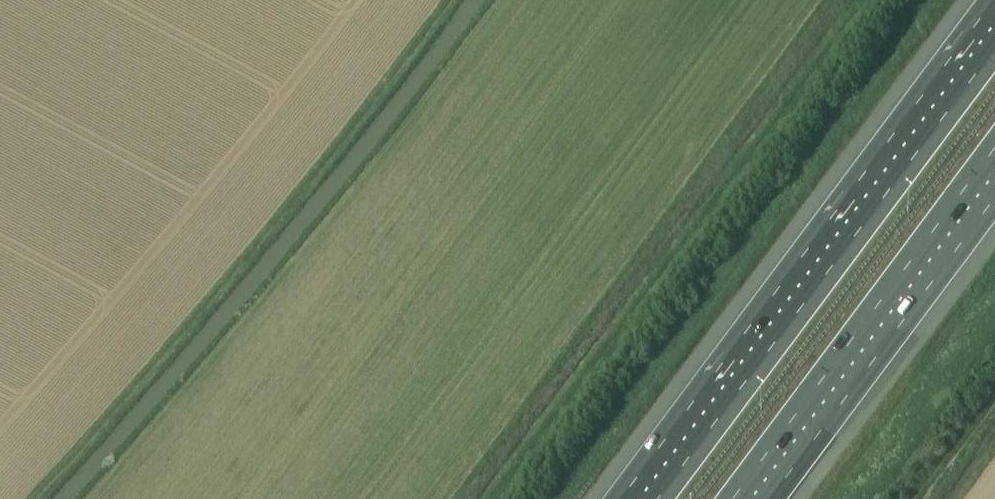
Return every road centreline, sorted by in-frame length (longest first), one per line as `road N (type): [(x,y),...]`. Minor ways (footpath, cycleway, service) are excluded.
road 1 (motorway): [(994,25),(640,498)]
road 2 (motorway): [(751,498),(994,172)]

